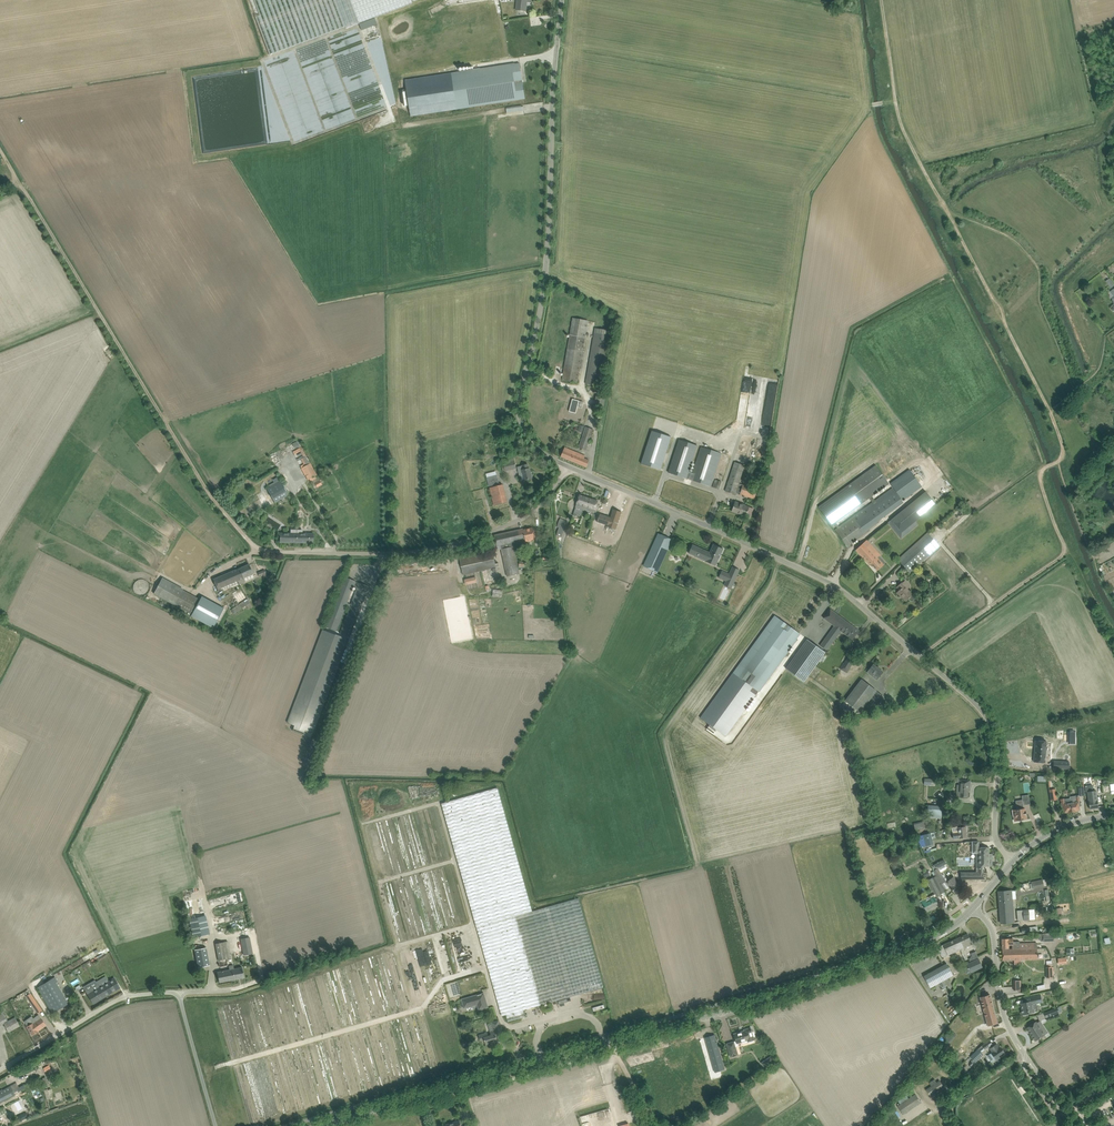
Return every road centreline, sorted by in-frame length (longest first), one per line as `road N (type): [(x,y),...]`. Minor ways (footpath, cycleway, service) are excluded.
road 1 (track): [(886,0),(905,133),(1063,448),(1060,461),(1039,476),(1065,549)]
road 2 (unclassified): [(568,466),(838,588),(980,708),(993,728)]
road 3 (unclassified): [(568,466),(531,447),(517,412),(546,251),(562,0)]
road 4 (track): [(19,182),(205,490),(249,540)]
road 5 (unclassified): [(610,1043),(840,976),(942,933),(975,908)]
road 6 (unclassified): [(249,540),(279,552),(442,548),(522,517),(568,466)]
road 7 (unclassified): [(320,1125),(610,1043)]
road 8 (unclassified): [(0,1071),(115,1001),(178,992)]
road 9 (track): [(1065,549),(921,656)]
road 10 (unclassified): [(1025,1055),(1005,1017),(992,931),(975,908)]
road 11 (unclassified): [(216,1125),(178,992)]
road 12 (unclassified): [(1013,861),(995,831),(993,728)]

